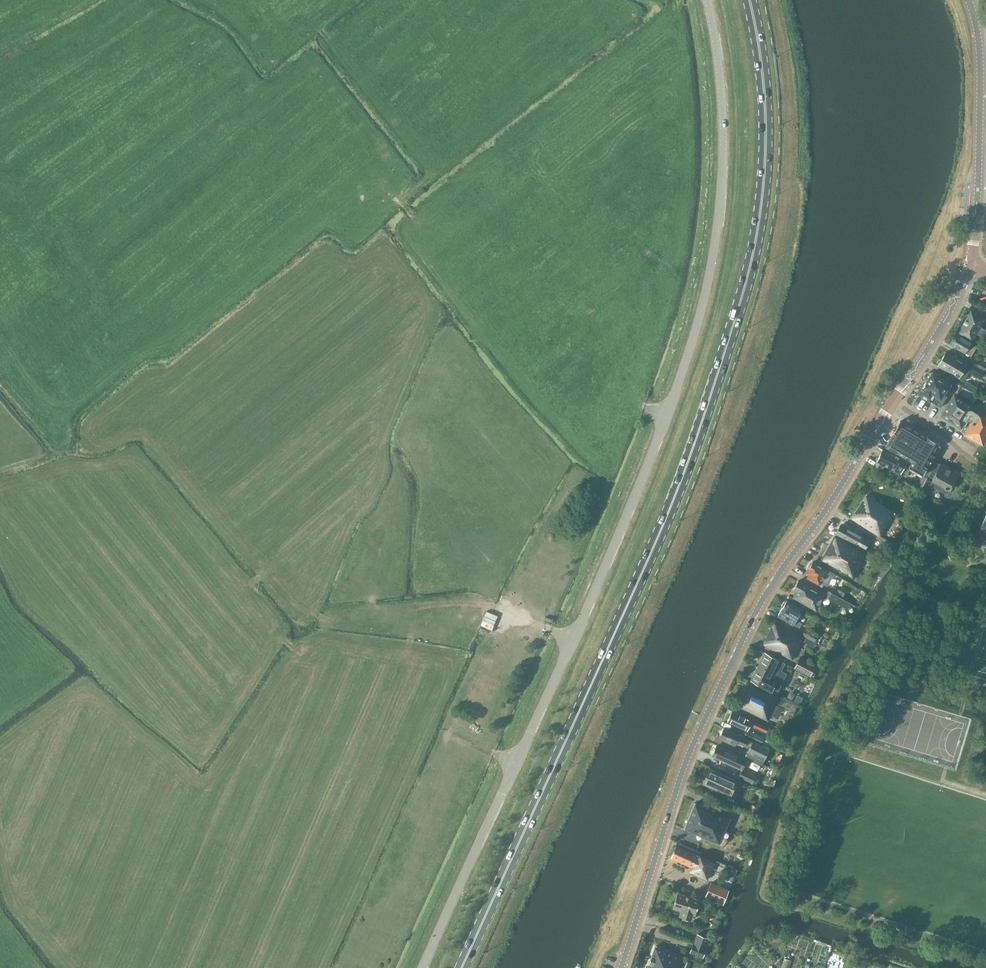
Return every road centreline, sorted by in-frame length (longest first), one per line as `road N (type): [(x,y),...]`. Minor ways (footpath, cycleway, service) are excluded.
road 1 (primary): [(462,967),(655,545),(751,266),(766,159),(750,0)]
road 2 (unclassified): [(423,967),(573,641),(667,418),(701,311),(723,161),(708,0)]
road 3 (tertiary): [(622,967),(719,690),(750,624),(892,403)]
road 4 (tertiary): [(972,265),(981,90),(978,32),(966,0)]
road 5 (tertiary): [(892,403),(972,265)]

